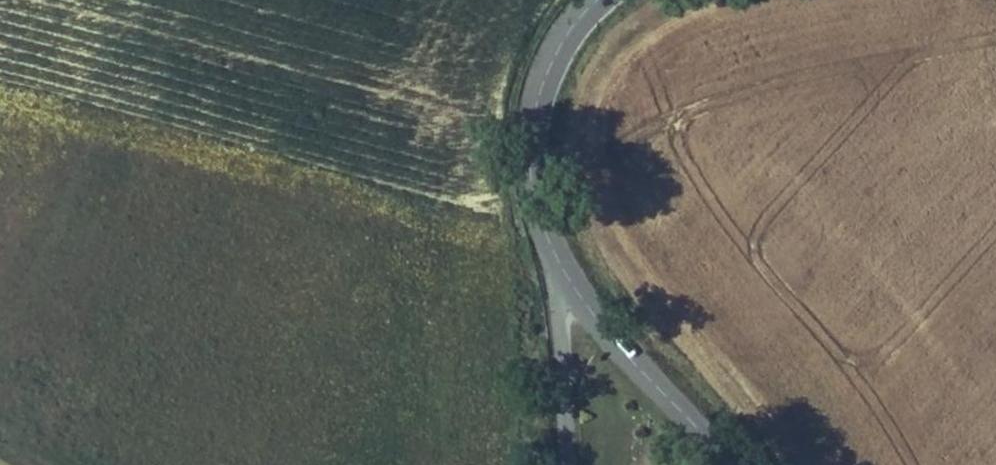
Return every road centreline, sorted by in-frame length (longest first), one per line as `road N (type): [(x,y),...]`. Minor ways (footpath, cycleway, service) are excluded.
road 1 (secondary): [(595,0),(564,36),(533,120),(538,211),(554,255)]
road 2 (secondary): [(554,255),(589,309),(725,464)]
road 3 (tertiary): [(554,255),(566,464)]

